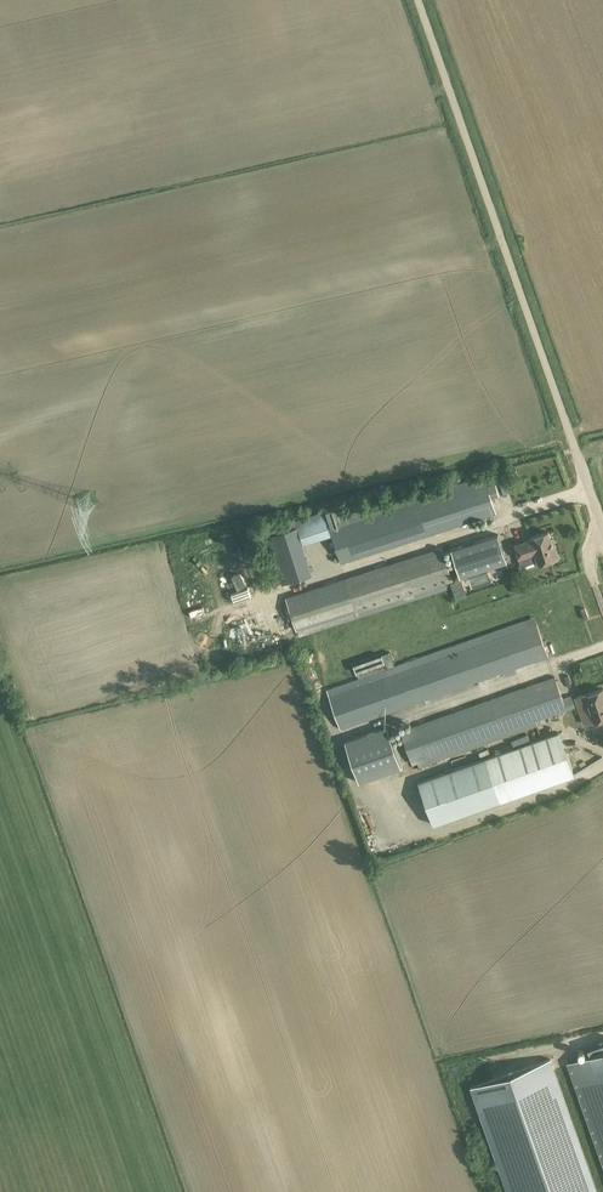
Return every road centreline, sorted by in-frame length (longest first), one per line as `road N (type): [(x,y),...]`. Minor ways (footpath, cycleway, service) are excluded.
road 1 (unclassified): [(602,532),(419,0)]

